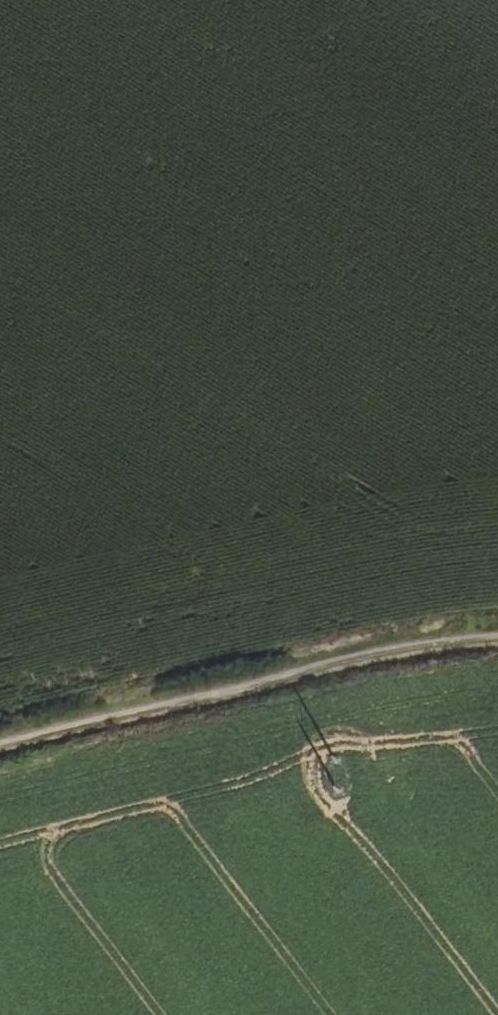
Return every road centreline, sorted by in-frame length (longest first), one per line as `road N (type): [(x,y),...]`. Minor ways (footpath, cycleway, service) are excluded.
road 1 (track): [(497,641),(361,660),(0,752)]

